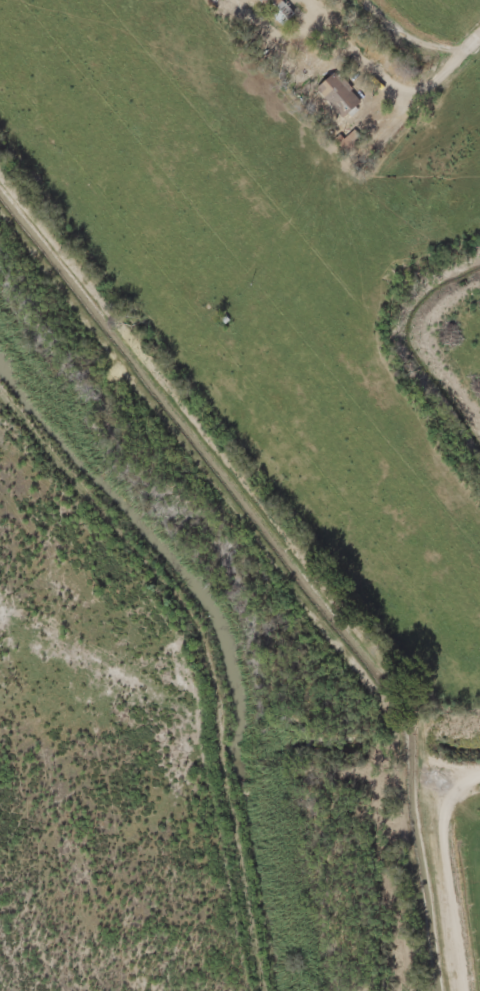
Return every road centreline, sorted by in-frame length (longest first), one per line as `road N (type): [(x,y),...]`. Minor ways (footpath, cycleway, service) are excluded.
road 1 (residential): [(273,990),(255,933),(207,634),(0,378)]
road 2 (track): [(479,778),(445,787),(433,827),(459,990)]

